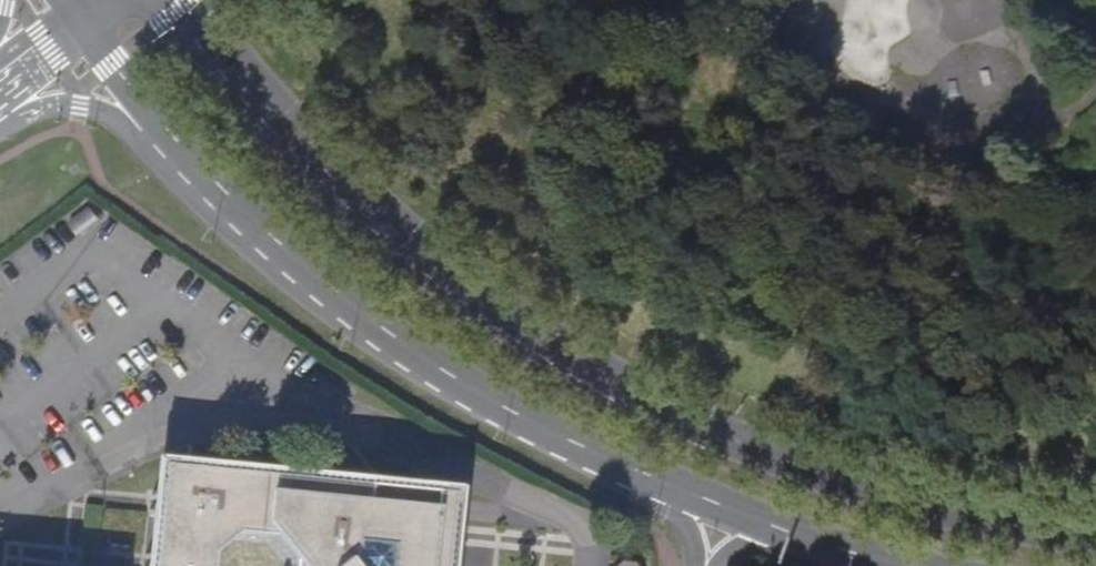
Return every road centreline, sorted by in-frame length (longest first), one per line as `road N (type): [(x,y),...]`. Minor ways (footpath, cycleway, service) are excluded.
road 1 (secondary): [(1095,549),(900,503),(776,462),(588,368),(449,279),(345,193),(174,0)]
road 2 (secondary): [(169,137),(230,208),(360,317),(564,447)]
road 3 (secondary): [(564,447),(719,512),(881,565)]
road 4 (residential): [(564,447),(681,521),(702,565)]
road 5 (secondary): [(0,116),(80,106),(169,137)]
road 6 (residential): [(725,565),(772,554),(881,565)]
road 7 (secondary): [(82,18),(169,137)]

